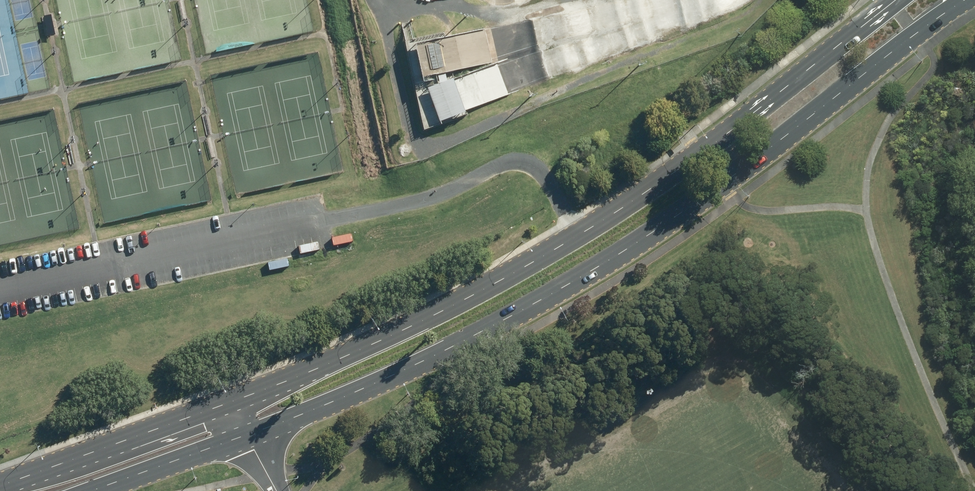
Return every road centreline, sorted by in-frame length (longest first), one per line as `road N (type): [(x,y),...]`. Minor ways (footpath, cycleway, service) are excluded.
road 1 (primary): [(9,481),(410,326),(585,228),(719,136),(892,0)]
road 2 (primary): [(964,0),(729,186),(611,259),(405,370),(105,490)]
road 3 (primary): [(9,481),(59,480),(200,428),(241,422)]

